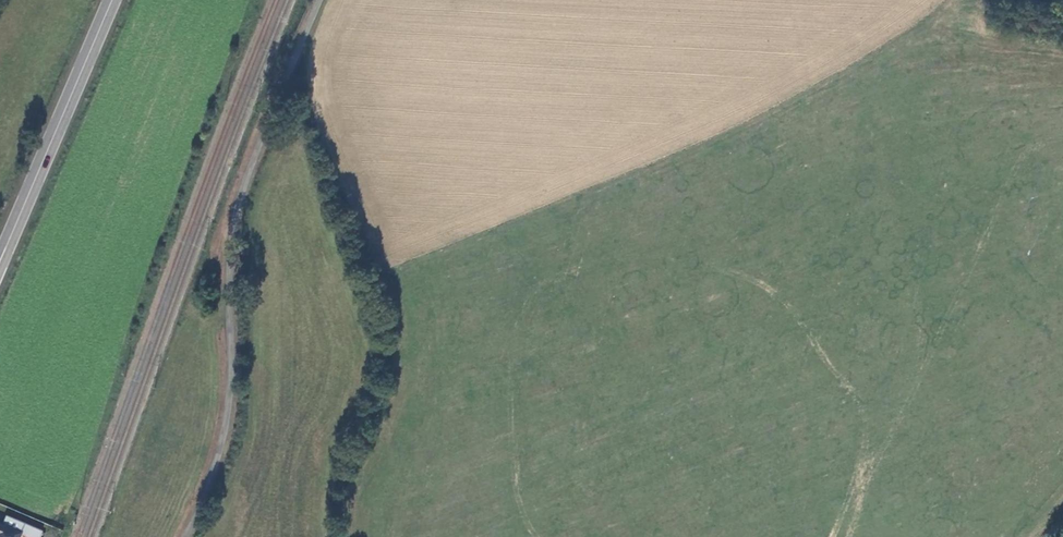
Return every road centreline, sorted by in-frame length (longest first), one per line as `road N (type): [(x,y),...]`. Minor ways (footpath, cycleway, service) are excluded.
road 1 (unclassified): [(185,536),(227,412),(237,211),(321,0)]
road 2 (secondary): [(0,260),(113,0)]

